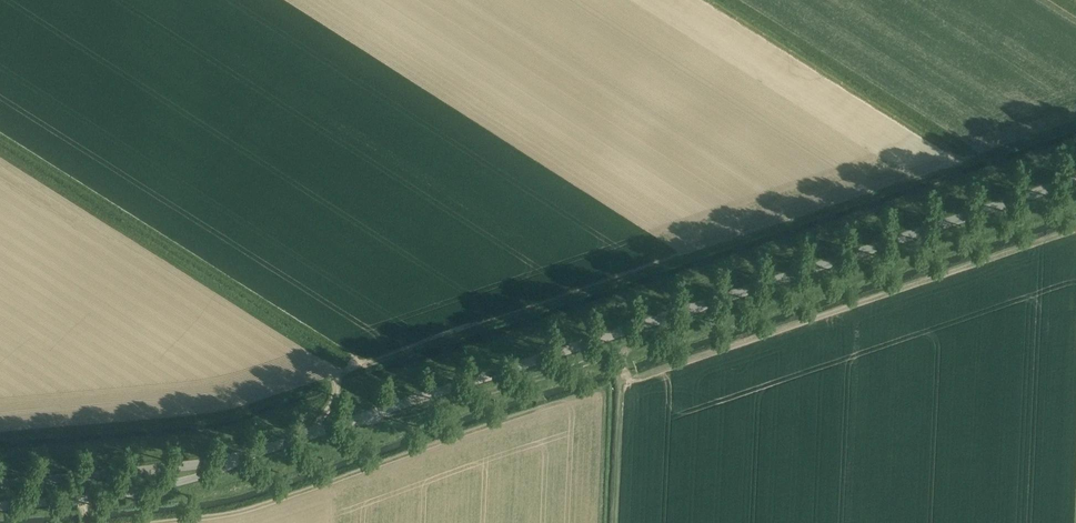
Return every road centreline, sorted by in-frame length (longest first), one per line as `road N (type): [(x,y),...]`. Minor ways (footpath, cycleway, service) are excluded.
road 1 (tertiary): [(234,461),(1075,177)]
road 2 (track): [(623,353),(405,415),(356,420)]
road 3 (track): [(615,522),(623,353),(694,305)]
road 4 (unclassified): [(0,506),(100,499),(195,478),(234,461)]
road 5 (tertiary): [(0,485),(234,461)]

